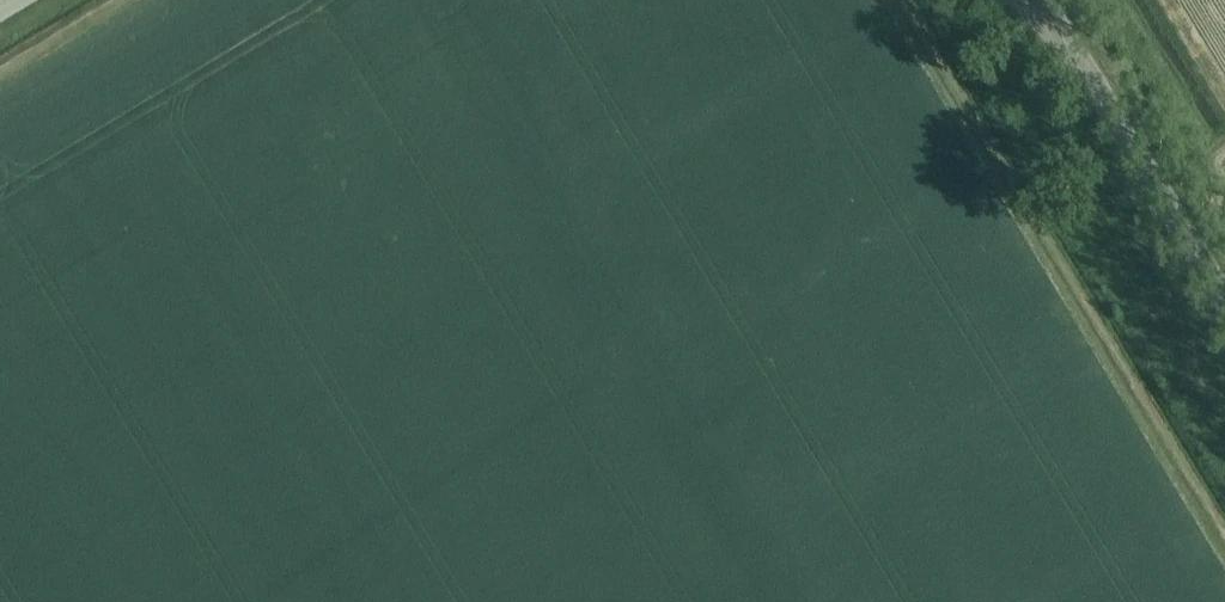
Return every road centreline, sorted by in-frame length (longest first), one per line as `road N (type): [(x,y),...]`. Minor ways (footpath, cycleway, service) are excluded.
road 1 (unclassified): [(1224,304),(1056,26)]

